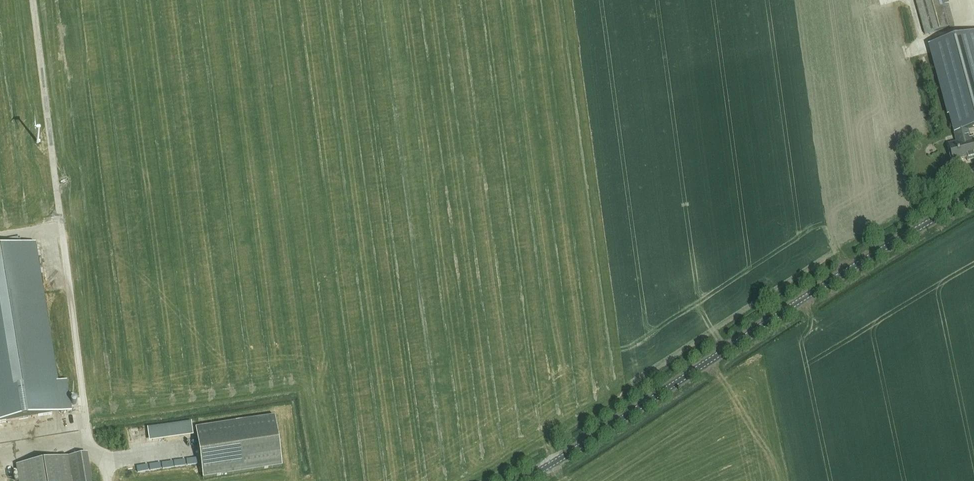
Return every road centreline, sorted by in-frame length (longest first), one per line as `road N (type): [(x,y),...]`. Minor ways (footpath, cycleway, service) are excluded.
road 1 (tertiary): [(525,480),(973,197)]

